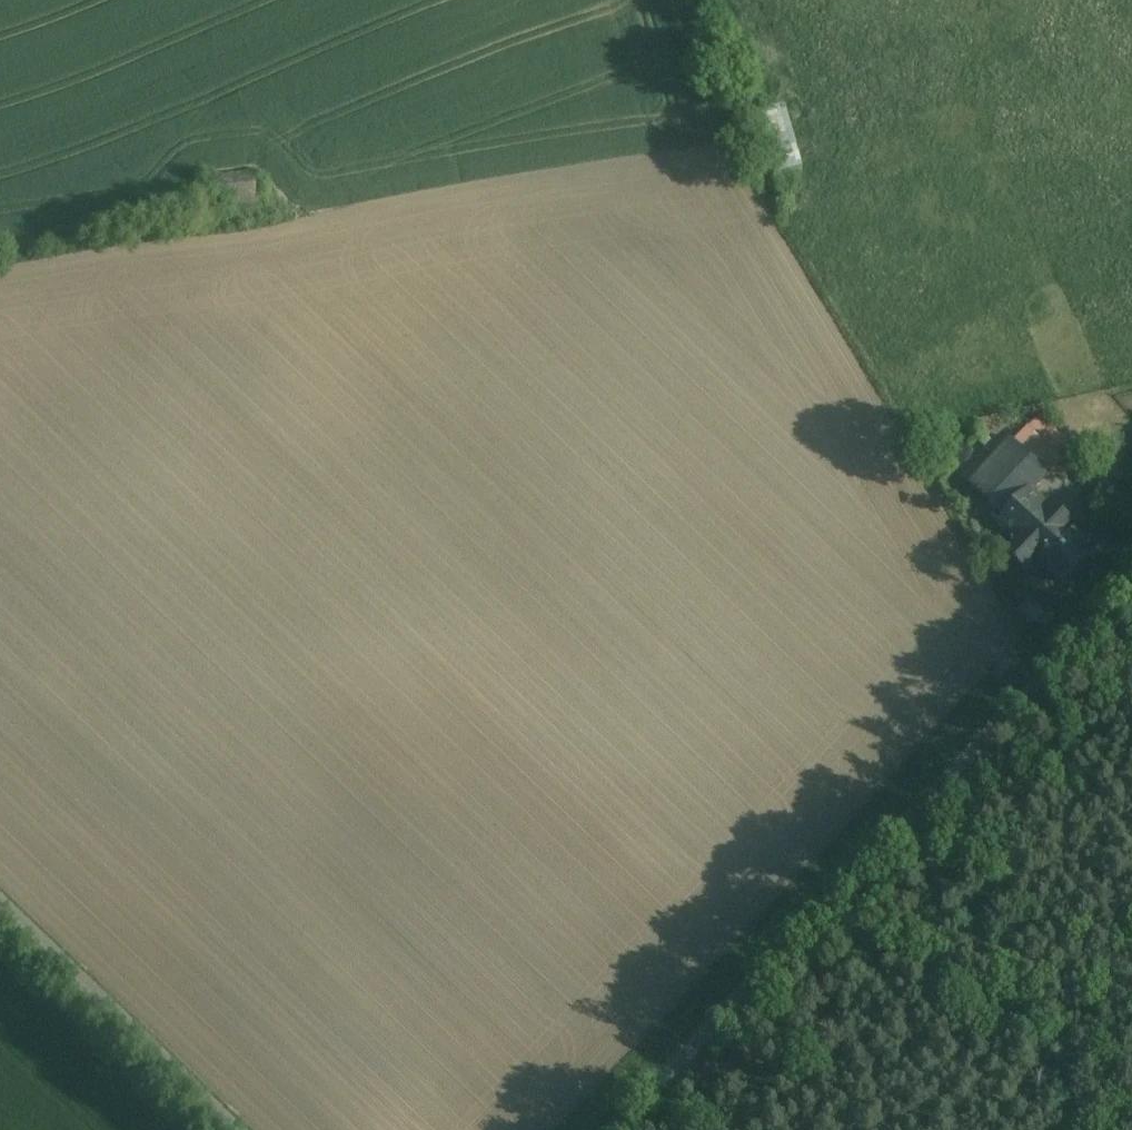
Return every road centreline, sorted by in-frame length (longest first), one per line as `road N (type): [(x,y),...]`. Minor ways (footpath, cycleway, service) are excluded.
road 1 (unclassified): [(1131,592),(623,1129)]
road 2 (unclassified): [(248,1129),(0,895)]

